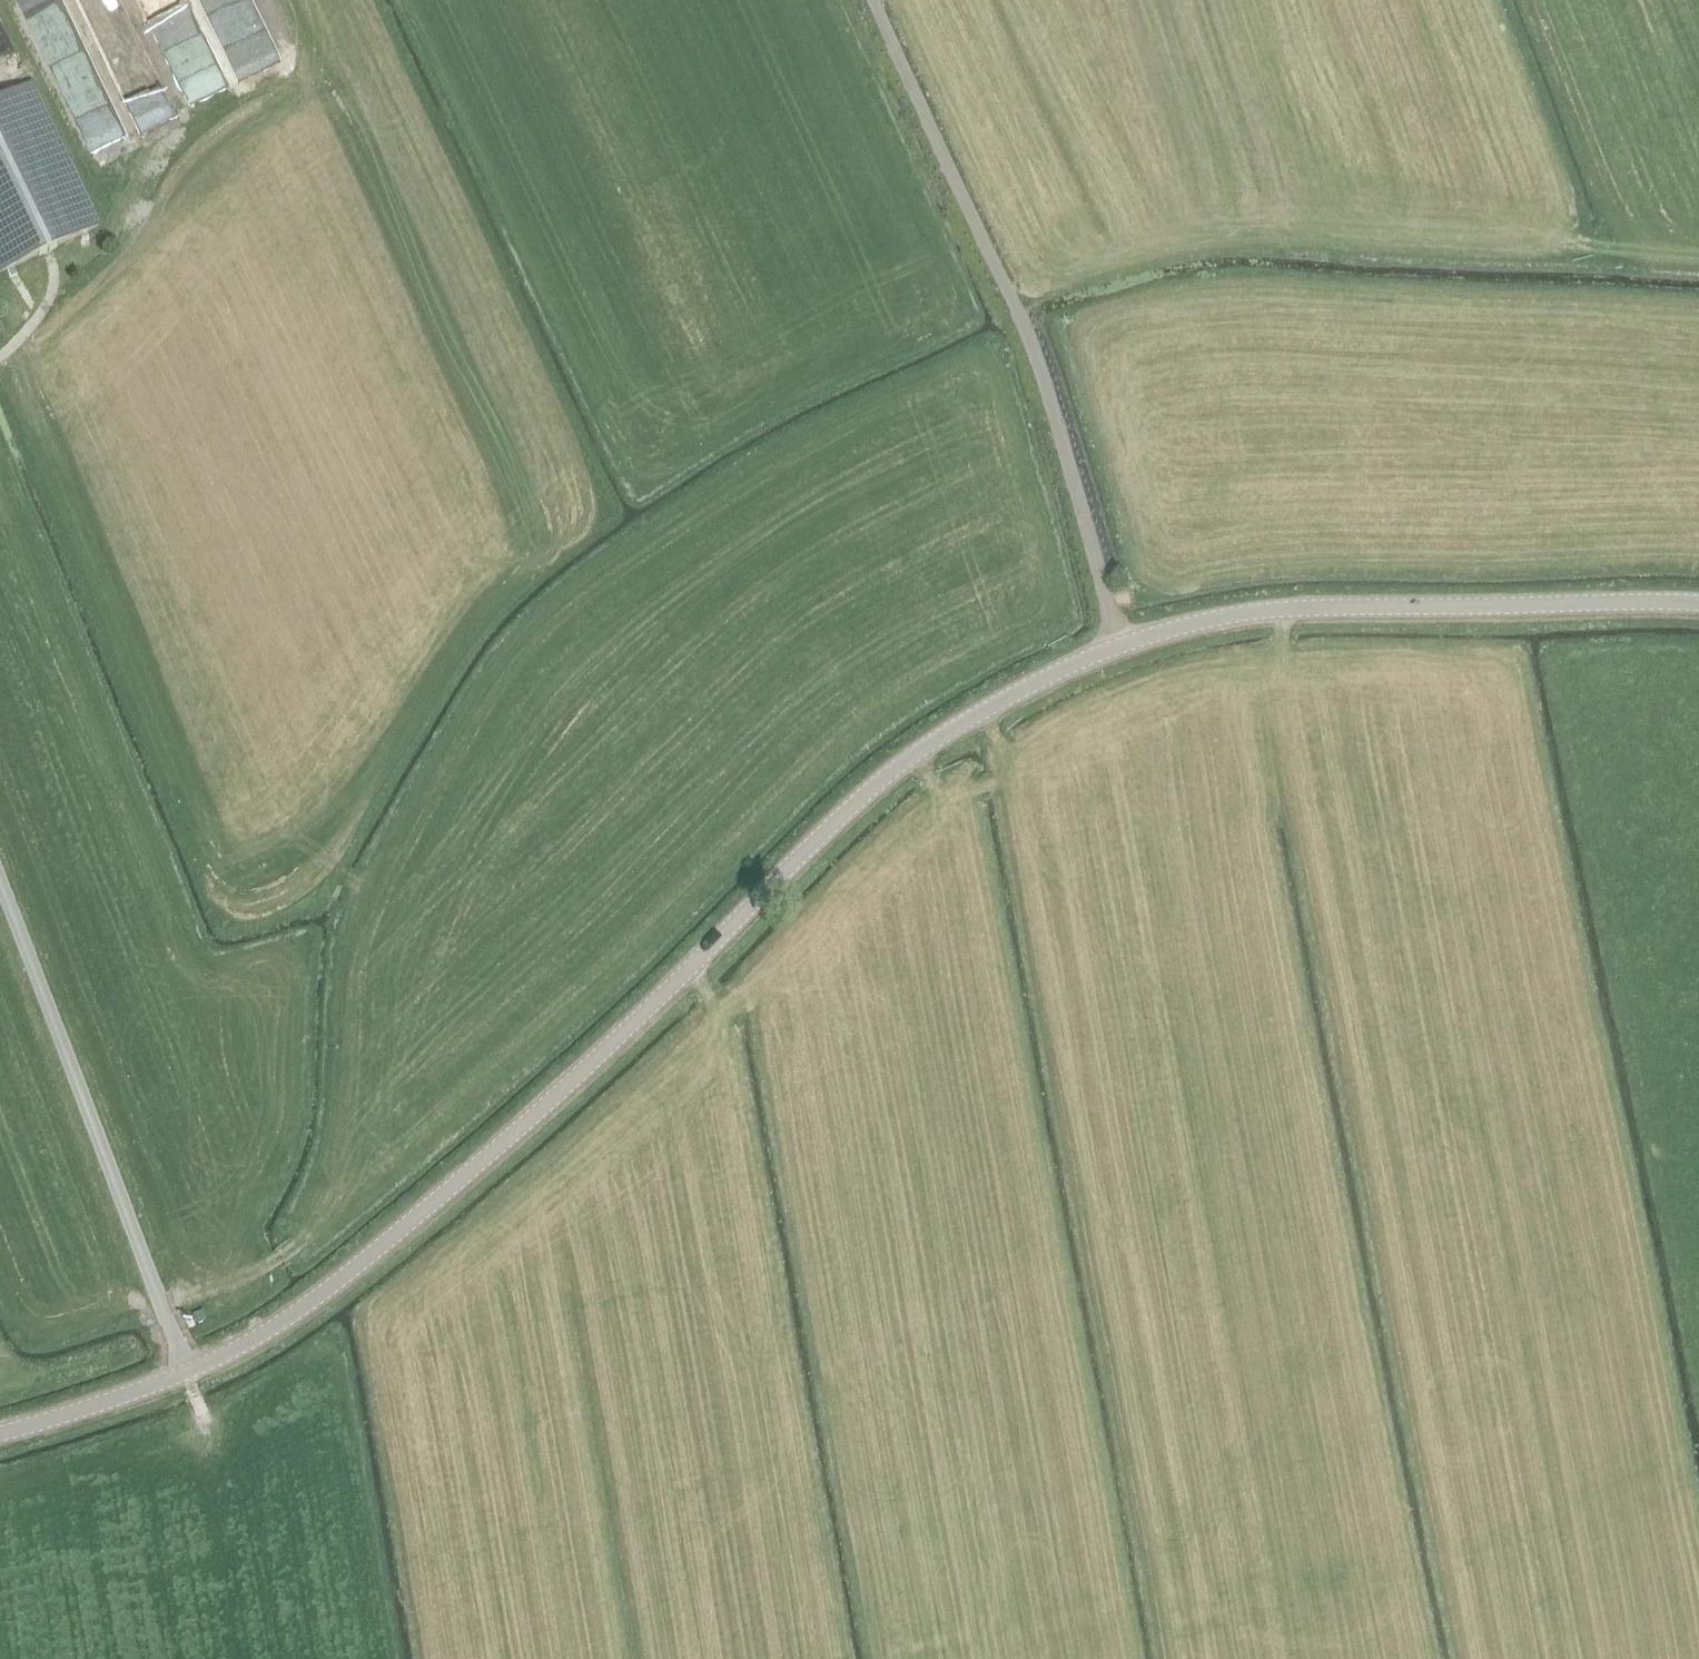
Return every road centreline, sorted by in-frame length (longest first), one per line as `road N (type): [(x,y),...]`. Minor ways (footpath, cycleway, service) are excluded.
road 1 (secondary): [(0,1433),(185,1379),(296,1312),(596,1055),(890,773),(983,709),(1118,646),(1343,602),(1698,609)]
road 2 (track): [(1118,646),(1018,310),(871,0)]

